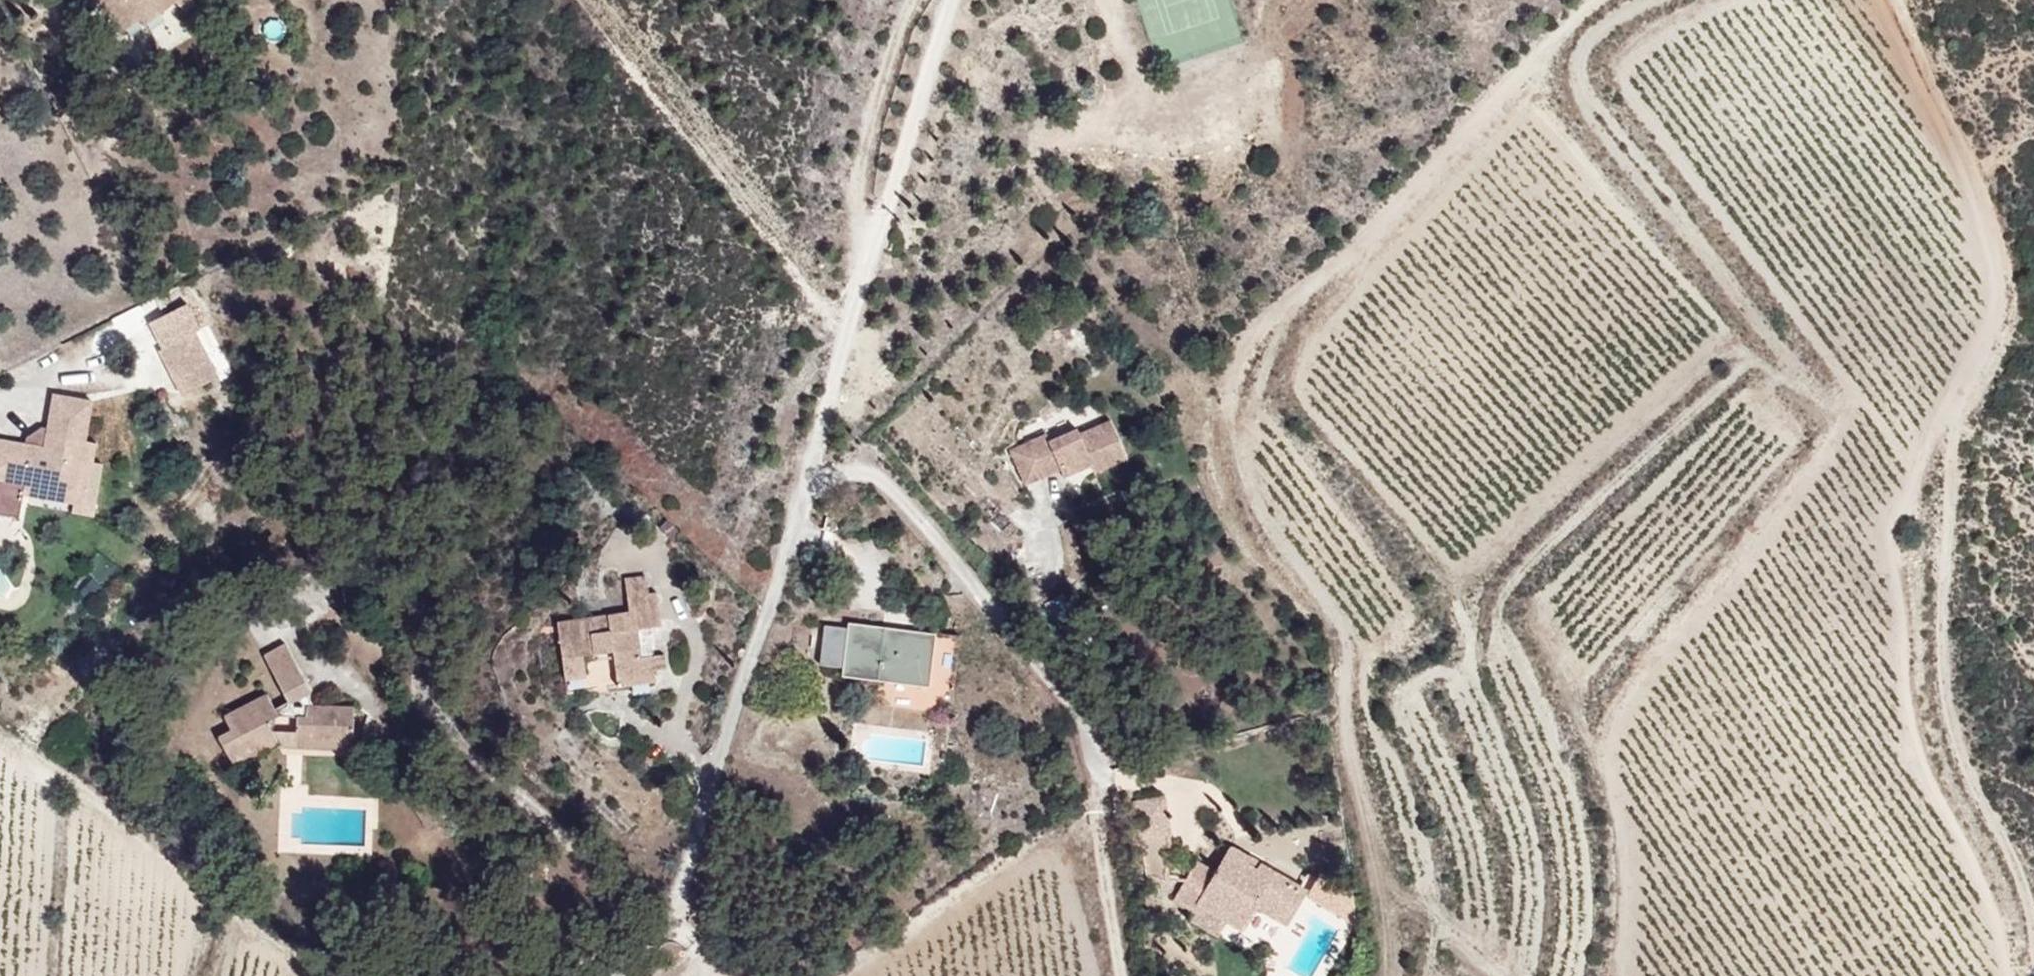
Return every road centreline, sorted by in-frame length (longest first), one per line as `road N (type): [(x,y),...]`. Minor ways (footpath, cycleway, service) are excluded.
road 1 (unclassified): [(961,0),(747,695),(677,897),(627,975)]
road 2 (track): [(1901,0),(1944,120),(1998,221),(2018,288),(2015,331),(2002,364),(1949,452),(1936,661),(1950,743),(2033,931)]

